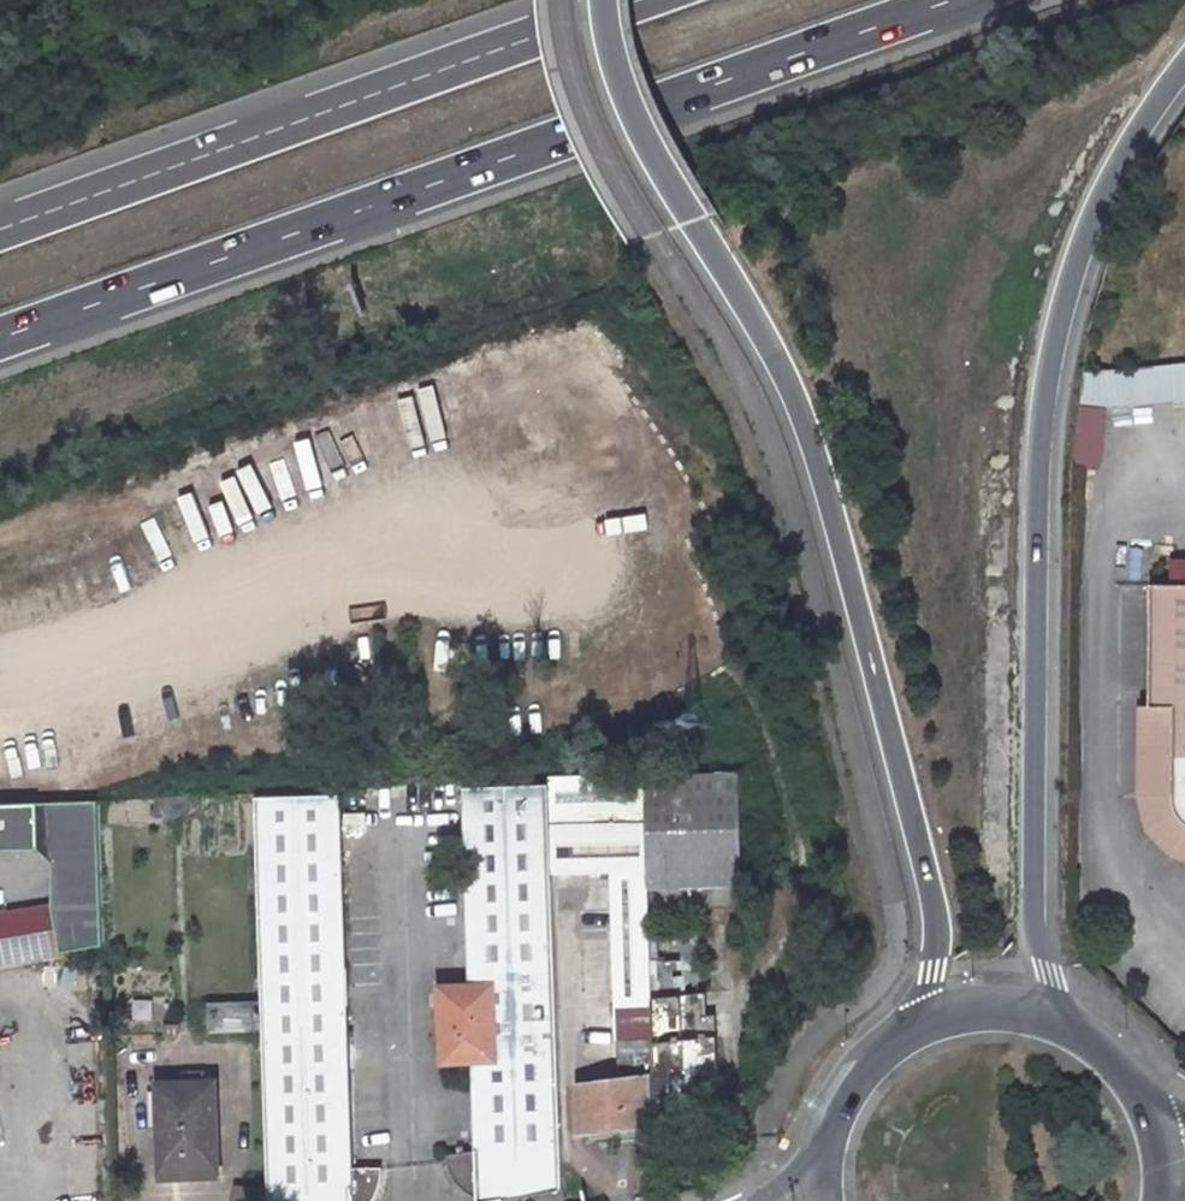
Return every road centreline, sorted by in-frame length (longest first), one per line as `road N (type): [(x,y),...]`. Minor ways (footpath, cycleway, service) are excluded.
road 1 (motorway): [(606,0),(617,66),(805,438),(932,899),(938,935),(923,1022)]
road 2 (motorway): [(0,336),(946,0)]
road 3 (motorway): [(1060,1022),(1037,914),(1046,415),(1079,270),(1125,163),(1184,76)]
road 4 (motorway): [(637,0),(0,232)]
road 5 (residential): [(397,801),(410,1200)]
road 6 (secondary): [(923,1022),(856,1073),(820,1150)]
road 7 (secondary): [(1060,1022),(1006,1009),(923,1022)]

